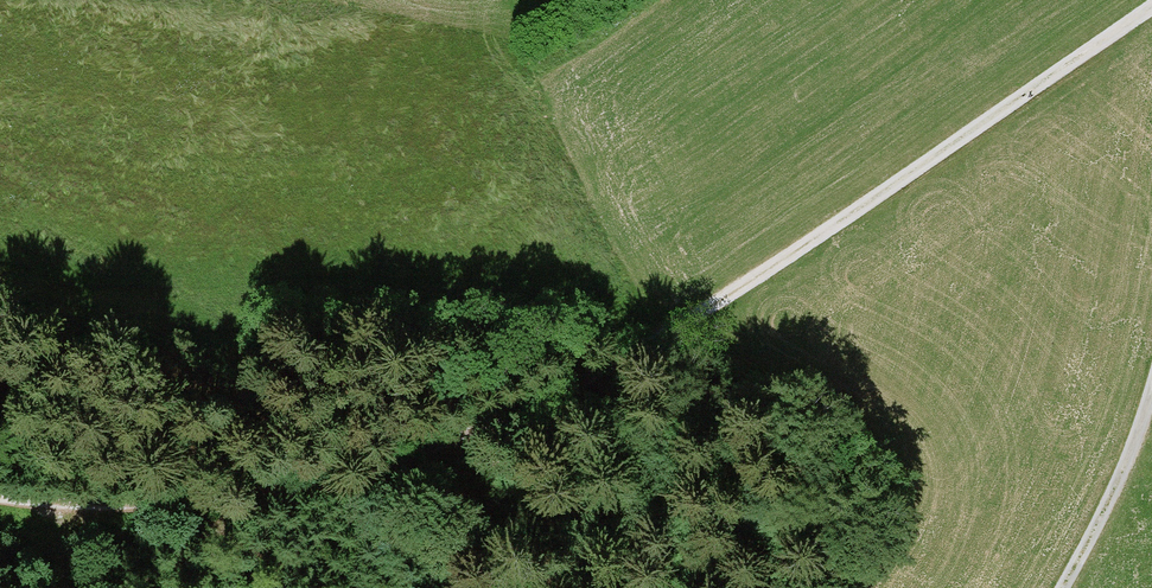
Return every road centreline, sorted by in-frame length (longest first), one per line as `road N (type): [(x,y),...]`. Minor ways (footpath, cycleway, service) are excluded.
road 1 (track): [(1151,5),(708,309),(582,381),(357,476),(158,506),(0,496)]
road 2 (track): [(1151,403),(1107,514),(1065,587)]
road 3 (track): [(466,587),(438,523),(424,448)]

